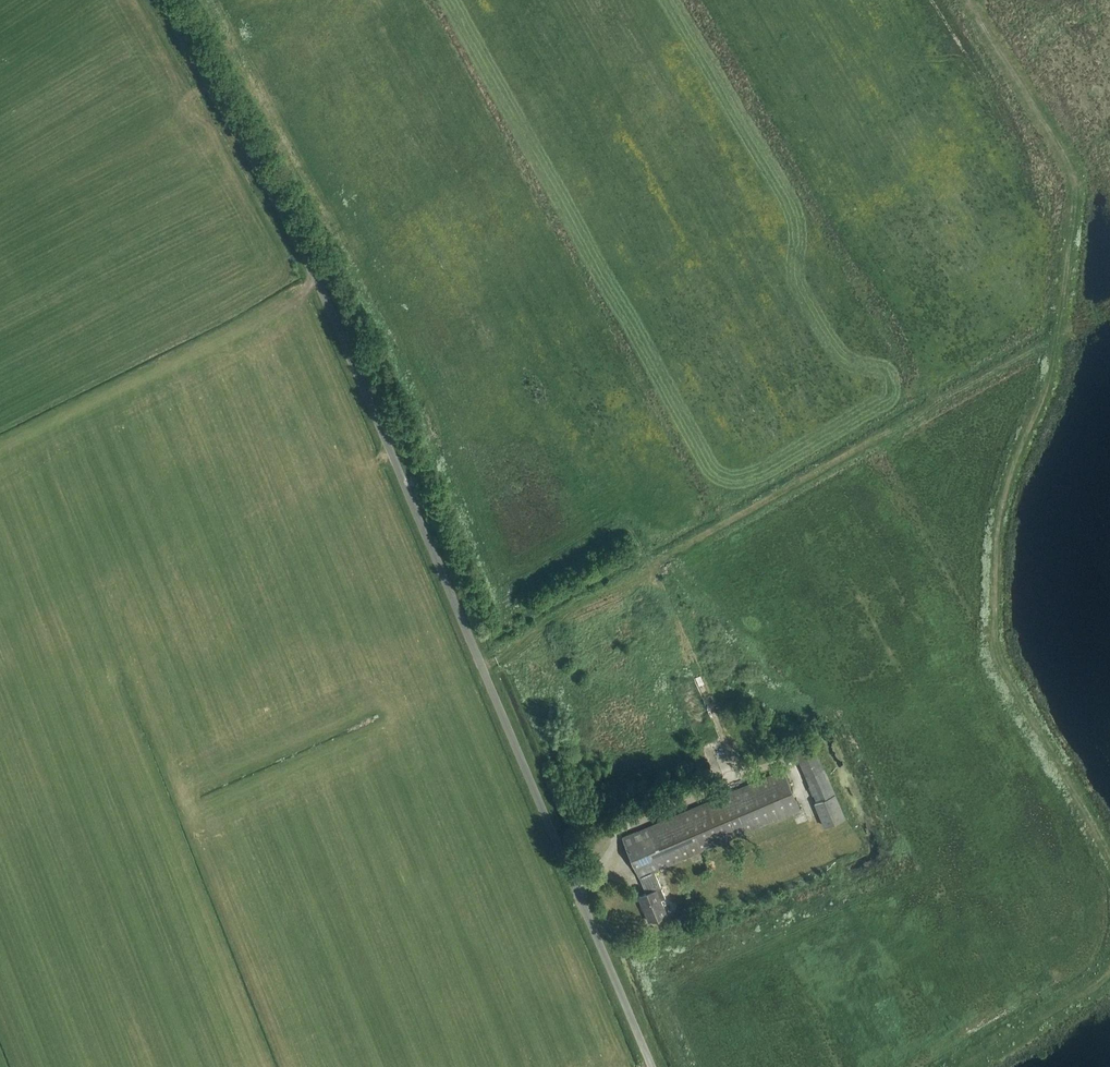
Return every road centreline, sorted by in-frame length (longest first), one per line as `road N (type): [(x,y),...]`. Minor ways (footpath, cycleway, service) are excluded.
road 1 (unclassified): [(651,1066),(347,342),(161,0)]

